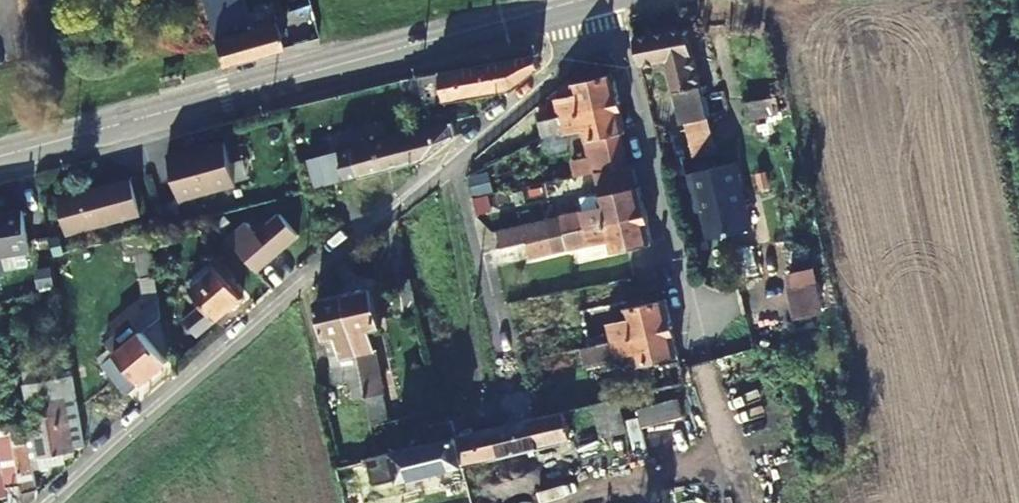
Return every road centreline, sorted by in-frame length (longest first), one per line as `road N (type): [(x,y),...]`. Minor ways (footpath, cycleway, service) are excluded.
road 1 (residential): [(55,502),(538,87),(580,35),(577,2)]
road 2 (tertiary): [(0,153),(577,2)]
road 3 (residential): [(577,2),(614,28),(707,376)]

